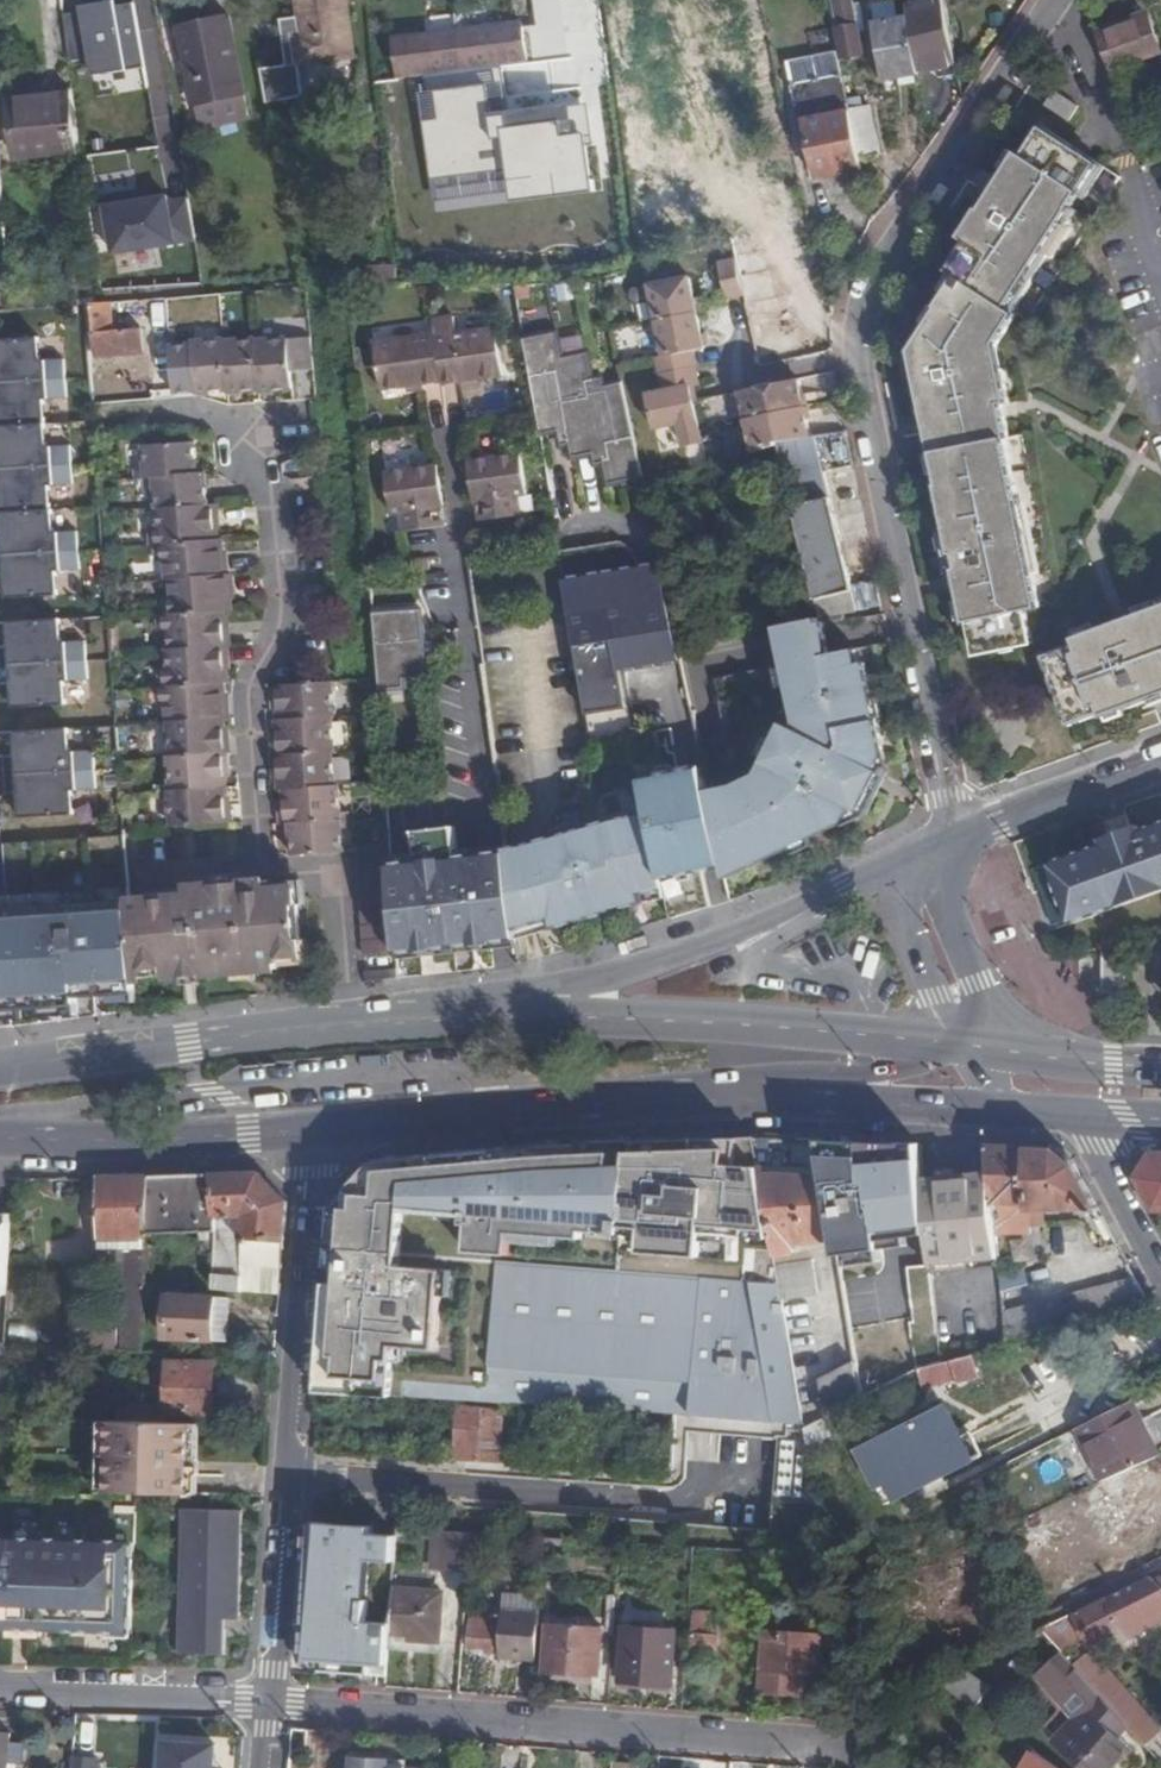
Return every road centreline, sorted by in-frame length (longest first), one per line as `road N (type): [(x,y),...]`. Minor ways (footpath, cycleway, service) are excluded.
road 1 (residential): [(1055,0),(882,258),(861,316),(860,375),(958,838)]
road 2 (residential): [(273,1702),(312,1129)]
road 3 (residential): [(273,1702),(807,1744)]
road 4 (primary): [(494,1019),(274,1033),(0,1068)]
road 5 (primary): [(312,1129),(790,1092)]
road 6 (primary): [(968,1042),(681,1020),(494,1019)]
road 7 (tertiary): [(905,863),(797,917),(494,1019)]
road 8 (primary): [(0,1140),(312,1129)]
road 9 (residential): [(273,1702),(0,1689)]
road 10 (tertiary): [(1160,760),(958,838)]
road 11 (tertiary): [(968,1042),(981,1023),(979,984),(944,905),(905,863)]
road 12 (primary): [(790,1092),(990,1106)]
road 13 (tertiary): [(905,863),(904,916),(968,1042)]
road 14 (primary): [(1160,1065),(968,1042)]
road 15 (tertiary): [(790,1092),(968,1042)]
road 16 (residential): [(1082,1115),(1160,1269)]

